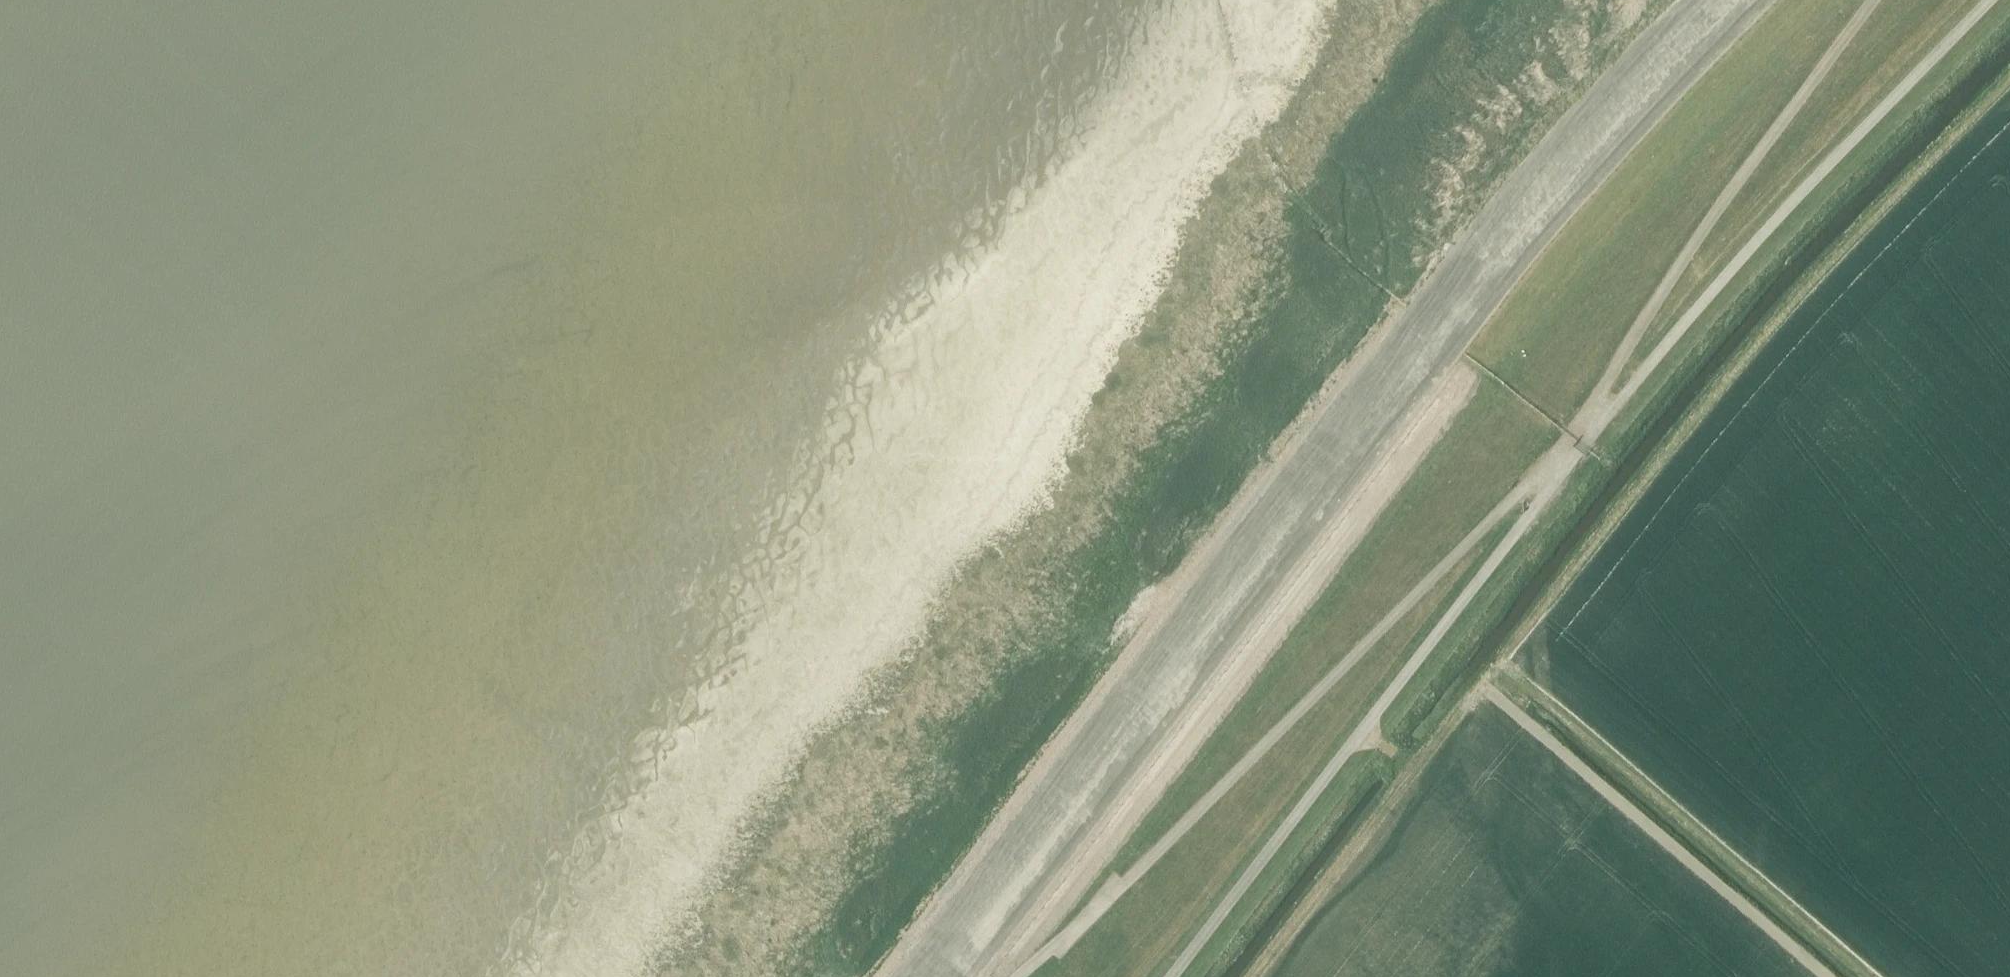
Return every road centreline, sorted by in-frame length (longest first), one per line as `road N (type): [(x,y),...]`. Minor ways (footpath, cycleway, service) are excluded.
road 1 (unclassified): [(1173,976),(1599,422),(1807,187),(1991,0)]

